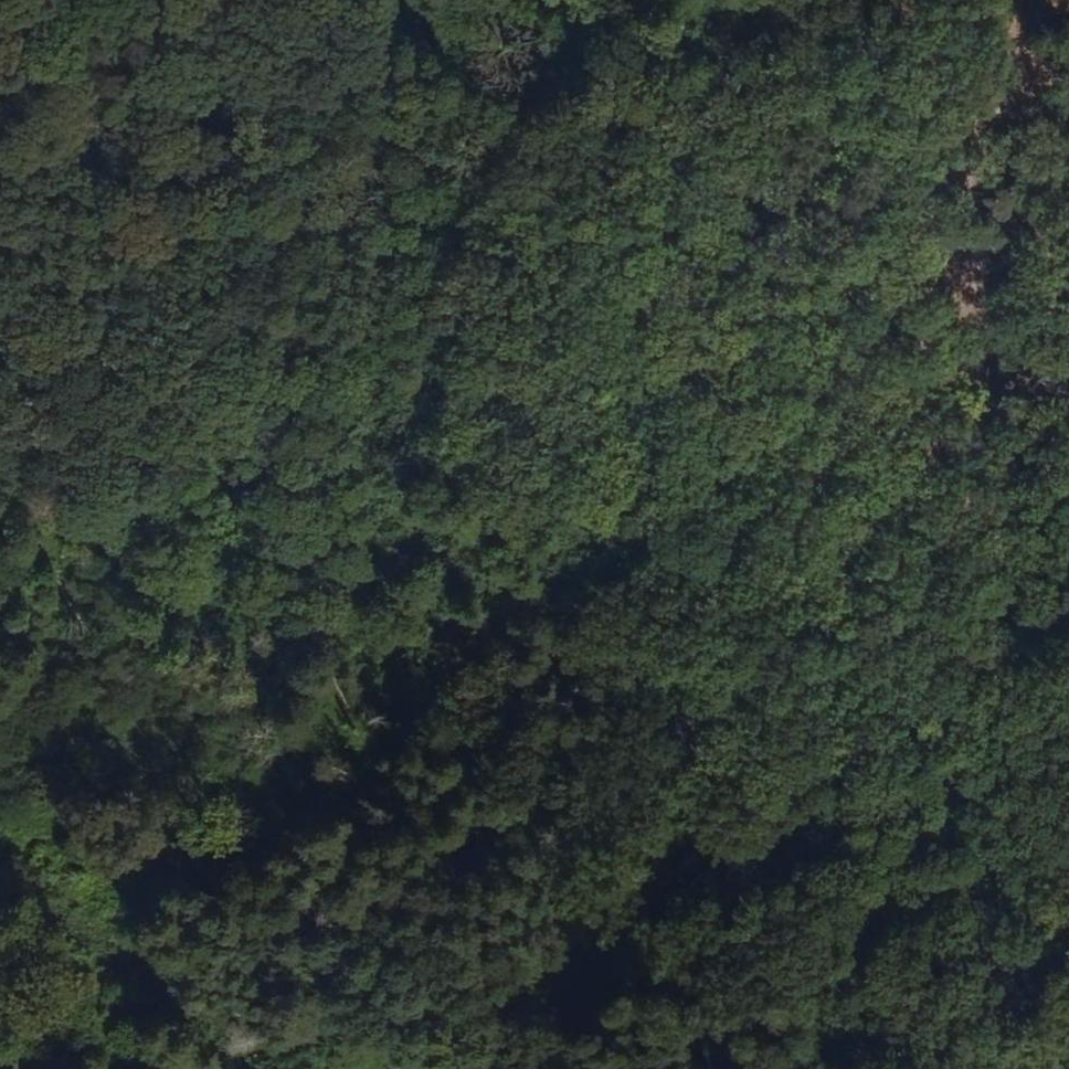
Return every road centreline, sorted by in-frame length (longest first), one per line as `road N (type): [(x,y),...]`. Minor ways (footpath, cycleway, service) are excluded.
road 1 (track): [(547,0),(557,72),(511,244),(496,339),(508,407),(551,495)]

